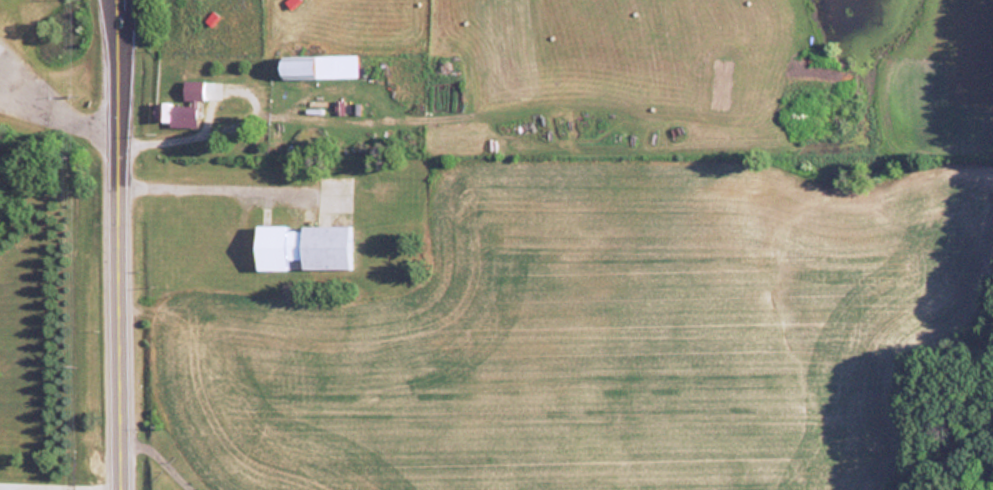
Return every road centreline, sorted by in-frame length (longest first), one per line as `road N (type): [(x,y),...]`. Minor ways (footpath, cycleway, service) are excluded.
road 1 (primary): [(118,0),(120,489)]

